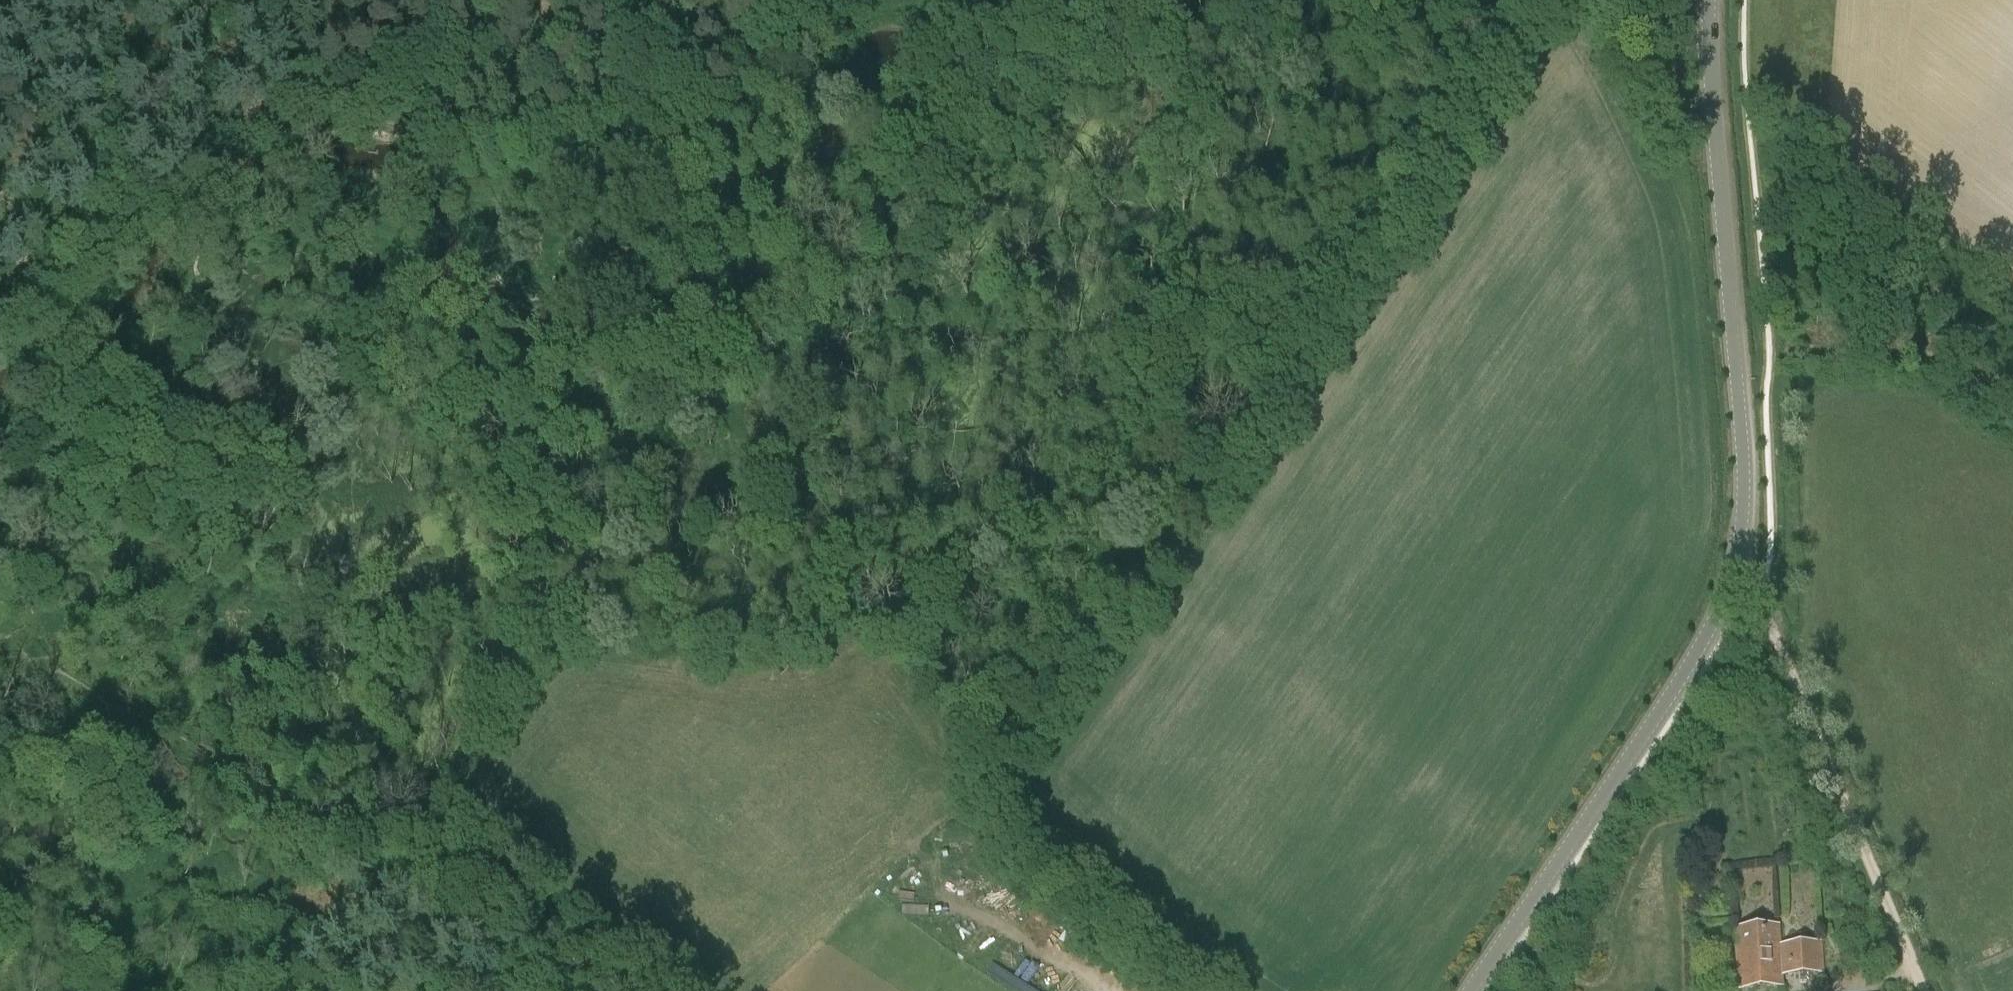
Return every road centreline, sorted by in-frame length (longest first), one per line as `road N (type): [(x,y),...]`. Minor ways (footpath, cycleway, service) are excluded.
road 1 (secondary): [(1470,990),(1697,653),(1738,565),(1745,487),(1708,0)]
road 2 (track): [(1760,606),(1922,990)]

